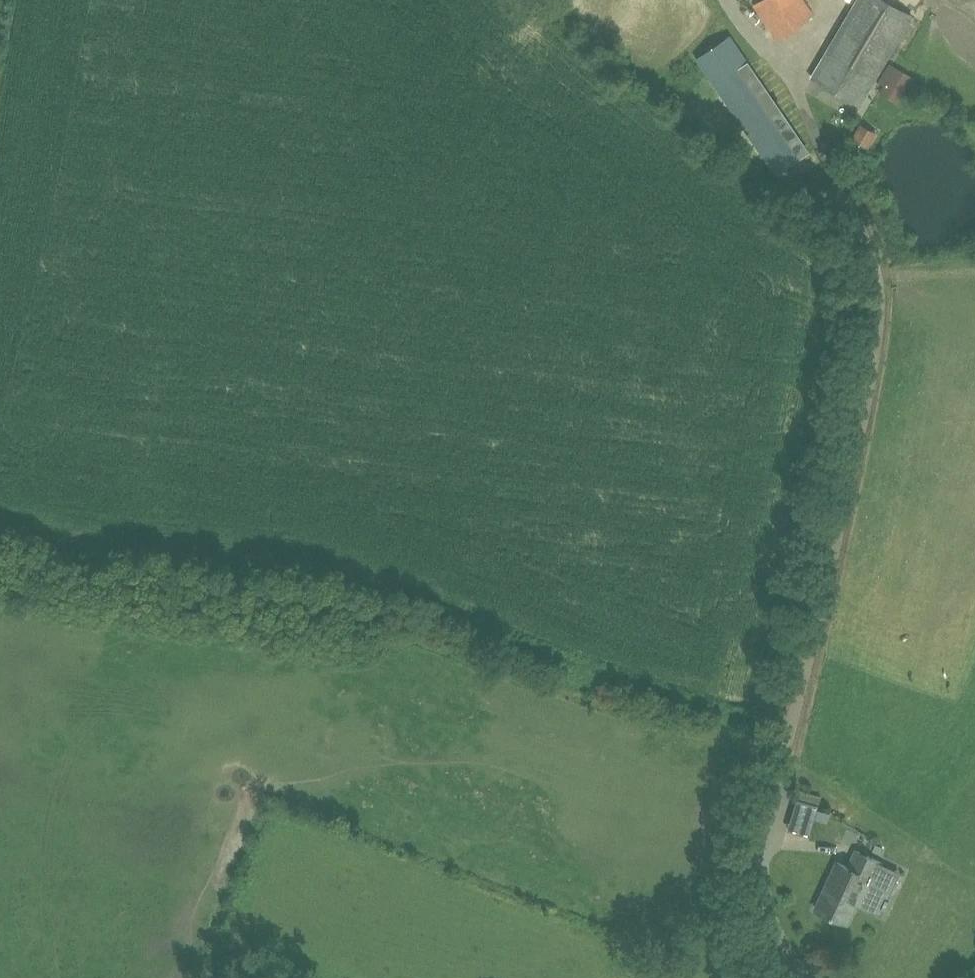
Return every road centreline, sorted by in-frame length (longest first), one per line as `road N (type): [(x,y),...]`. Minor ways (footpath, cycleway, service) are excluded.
road 1 (unclassified): [(793,977),(765,909),(765,858),(876,317)]
road 2 (unclassified): [(727,0),(786,66),(872,257),(876,317)]

